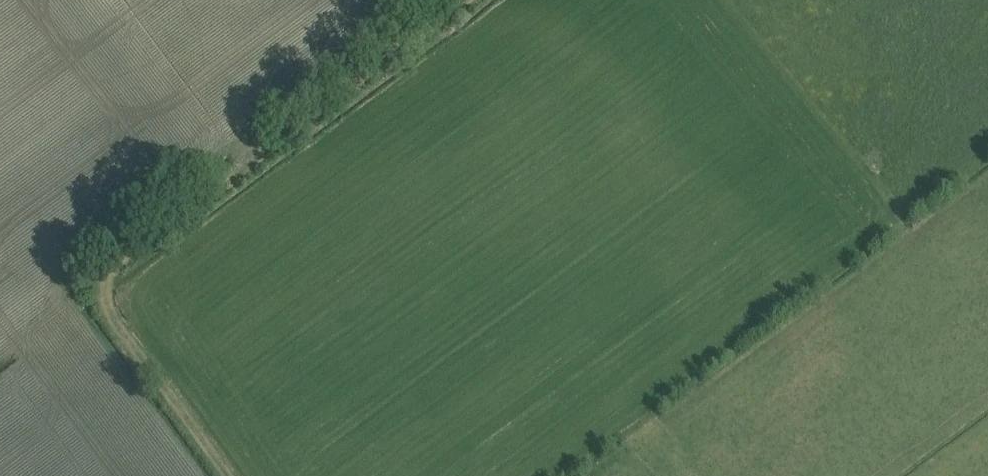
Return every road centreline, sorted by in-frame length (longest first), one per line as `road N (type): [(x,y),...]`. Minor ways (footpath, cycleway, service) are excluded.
road 1 (track): [(468,0),(108,268),(106,310),(225,475)]

